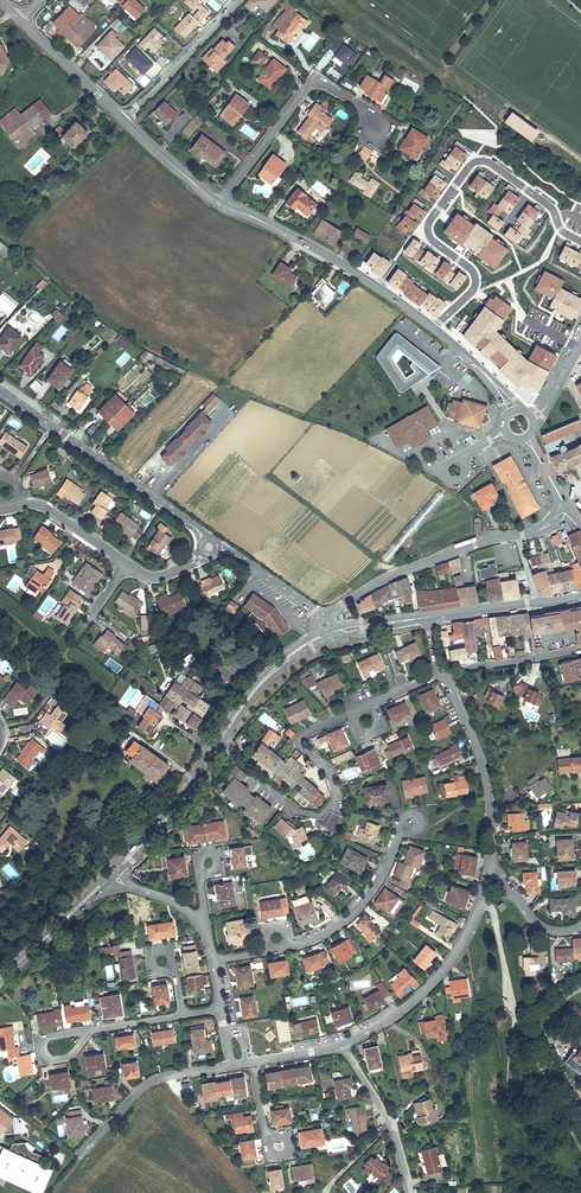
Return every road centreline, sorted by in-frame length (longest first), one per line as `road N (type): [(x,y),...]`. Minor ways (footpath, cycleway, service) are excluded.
road 1 (residential): [(580,239),(499,165),(475,160),(427,226),(473,269),(476,288),(433,328)]
road 2 (residential): [(250,1060),(341,1044),(377,1027),(433,982),(480,909)]
road 3 (unclassified): [(219,544),(0,396)]
road 4 (residential): [(219,202),(313,79),(384,123),(387,141)]
road 5 (residential): [(0,510),(43,505),(145,575),(166,573),(219,544)]
road 6 (residential): [(351,710),(299,738),(327,767),(337,798),(324,813),(297,811),(255,776)]
road 7 (unclassified): [(329,615),(384,577),(521,534)]
road 8 (residential): [(132,887),(200,923),(223,1027)]
road 9 (residential): [(492,849),(483,757),(446,676)]
road 10 (track): [(489,897),(521,1027),(564,1037)]
road 11 (residential): [(84,1148),(146,1084),(228,1064)]
road 12 (tertiary): [(433,328),(288,233)]
road 13 (residential): [(241,0),(126,122)]
road 14 (primary): [(220,740),(191,789),(118,869)]
road 15 (primary): [(580,597),(427,618)]
road 16 (primary): [(220,740),(271,677),(332,641)]
road 17 (primary): [(319,633),(265,671),(220,740)]
road 18 (tertiary): [(22,22),(126,122)]
road 19 (primary): [(104,883),(0,979)]
road 20 (residential): [(446,676),(580,647)]
road 21 (track): [(521,1027),(580,1148)]
road 22 (unclassified): [(318,617),(219,544)]
road 23 (tertiary): [(126,122),(219,202)]

